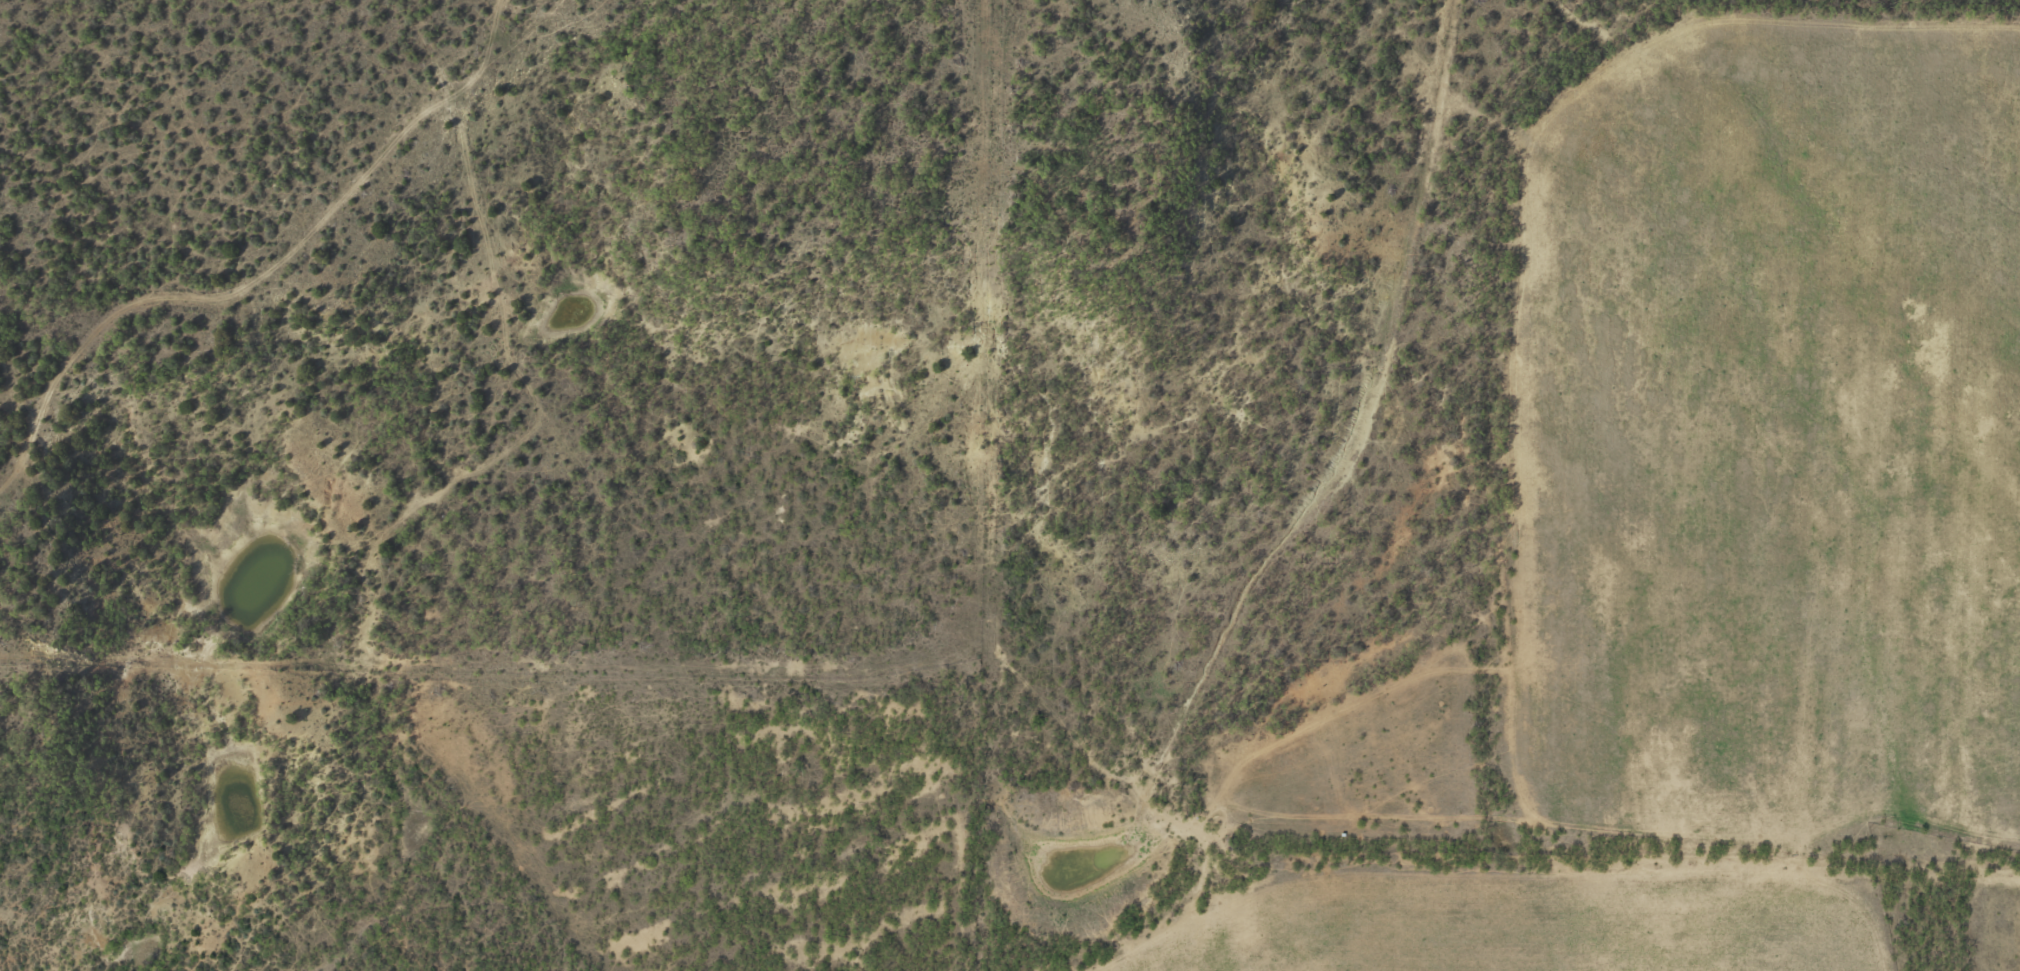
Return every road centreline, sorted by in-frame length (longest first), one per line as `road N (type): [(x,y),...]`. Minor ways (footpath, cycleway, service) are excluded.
road 1 (residential): [(488,0),(450,81),(320,236),(70,342),(20,402),(0,465)]

